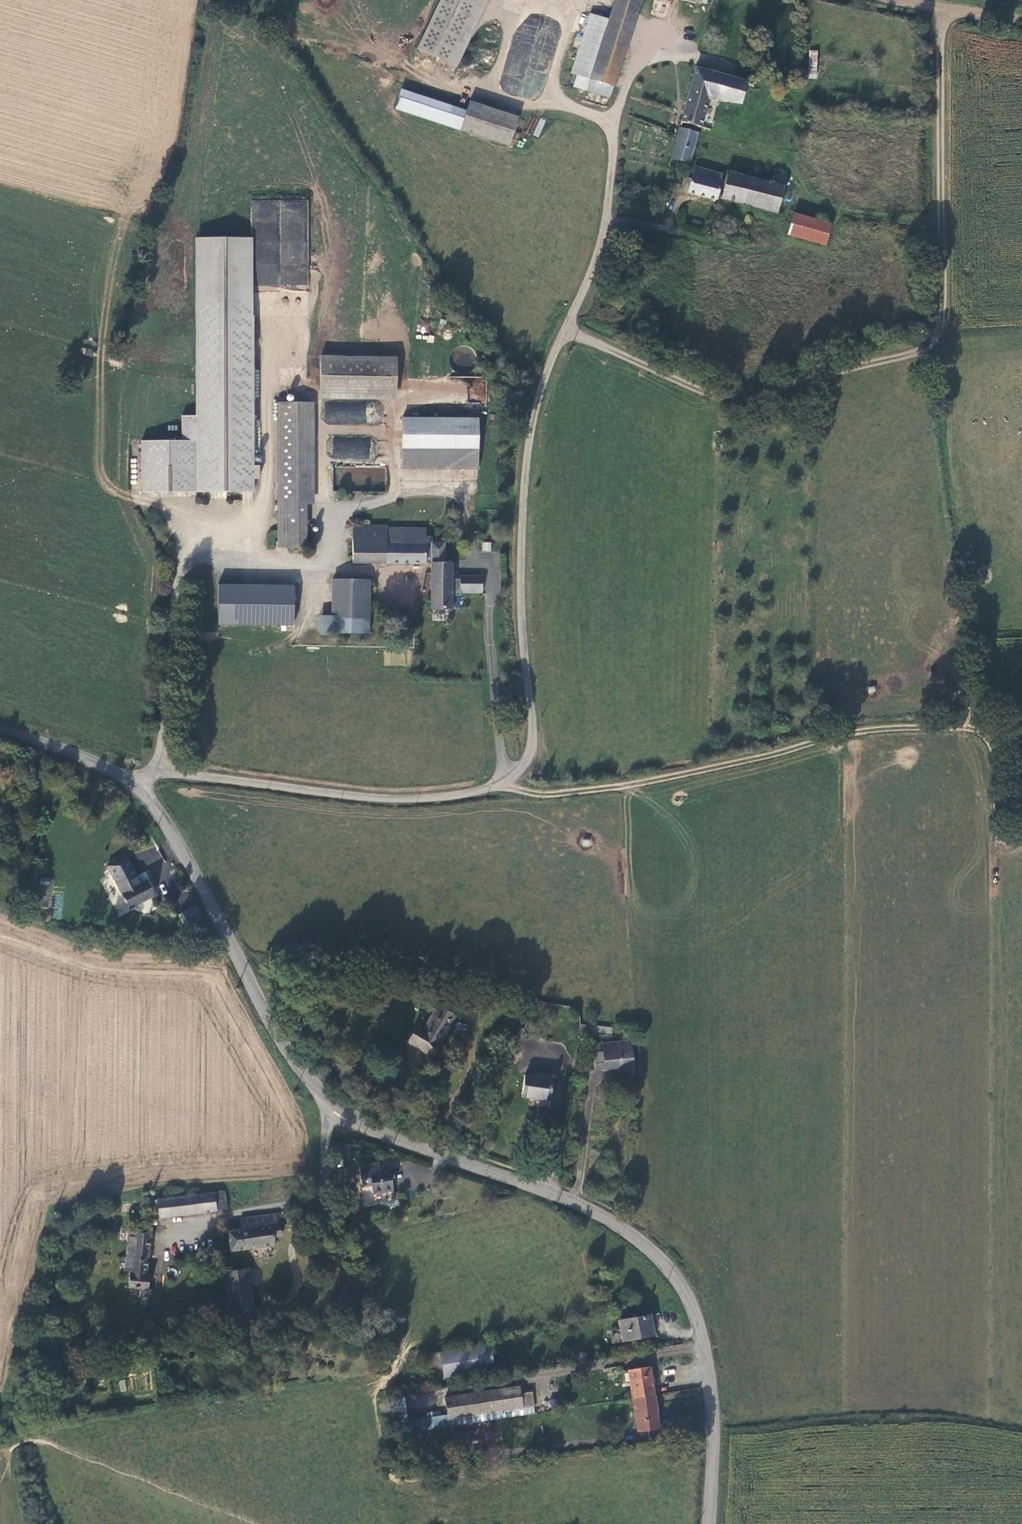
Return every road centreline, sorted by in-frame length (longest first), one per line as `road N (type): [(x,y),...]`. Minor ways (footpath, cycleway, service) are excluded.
road 1 (unclassified): [(606,229),(531,439),(523,562),(534,742),(520,772),(490,790),(418,800),(156,771)]
road 2 (track): [(943,8),(942,315),(922,349),(770,396),(722,400),(568,330)]
road 3 (tertiary): [(710,1523),(714,1433),(705,1347),(693,1305),(664,1263),(612,1222),(396,1139),(340,1106)]
road 4 (track): [(506,783),(532,794),(599,789),(855,732),(967,726),(981,731),(995,756),(1001,830)]
road 5 (tertiary): [(340,1106),(285,1042),(169,825),(138,788)]
road 6 (track): [(711,0),(707,17),(650,48),(621,122),(606,229)]
road 7 (unclassified): [(186,571),(156,771)]
road 8 (tertiary): [(138,788),(68,752),(0,731)]
road 9 (track): [(945,226),(806,200)]
road 10 (track): [(1021,18),(892,0)]

